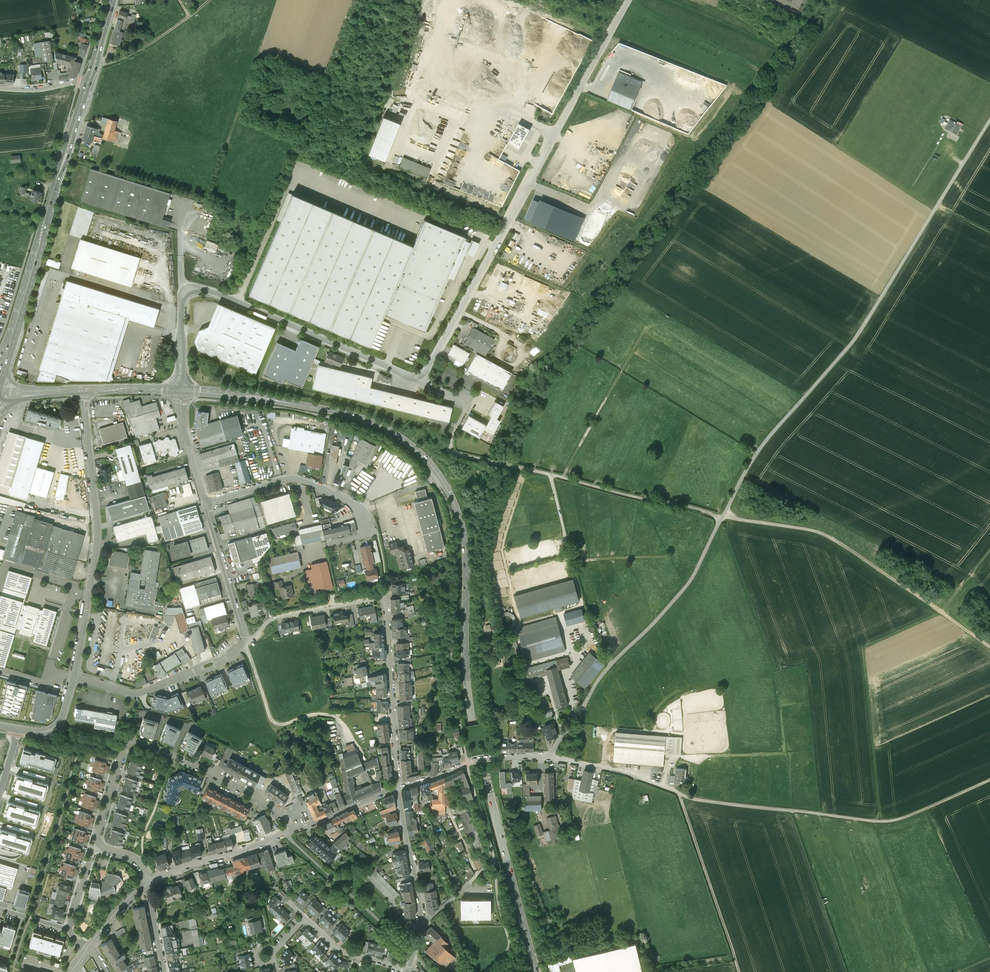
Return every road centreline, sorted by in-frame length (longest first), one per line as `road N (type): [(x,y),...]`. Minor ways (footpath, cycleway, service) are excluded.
road 1 (secondary): [(180,390),(353,416),(406,441),(439,477),(466,549),(474,726),(537,971)]
road 2 (track): [(723,517),(765,442),(864,326),(989,120)]
road 3 (residential): [(422,381),(629,0)]
road 4 (track): [(551,474),(596,644),(615,661),(693,578),(723,517)]
road 5 (residential): [(422,381),(194,289),(182,296),(180,390)]
road 6 (track): [(881,821),(865,650),(942,613),(989,552)]
road 7 (track): [(678,793),(887,821),(989,780)]
road 8 (track): [(723,517),(832,540),(989,645)]
road 9 (primary): [(89,79),(4,364)]
road 10 (residential): [(294,830),(260,799),(137,741),(125,749),(101,845)]
road 11 (residential): [(83,390),(97,531),(74,677)]
road 12 (residential): [(205,503),(282,482),(315,485),(363,512),(367,531),(325,545)]
road 13 (track): [(723,517),(503,465)]
road 14 (residential): [(386,600),(397,789)]
road 15 (track): [(678,793),(740,971)]
road 16 (residential): [(245,643),(138,693),(74,677)]
road 17 (residential): [(149,883),(294,830)]
road 18 (residential): [(386,600),(276,617),(245,643)]
road 19 (unclassified): [(205,503),(245,643)]
road 20 (residential): [(397,789),(420,927)]
road 21 (unclassified): [(549,757),(678,793)]
road 22 (track): [(214,0),(151,44),(101,64)]

